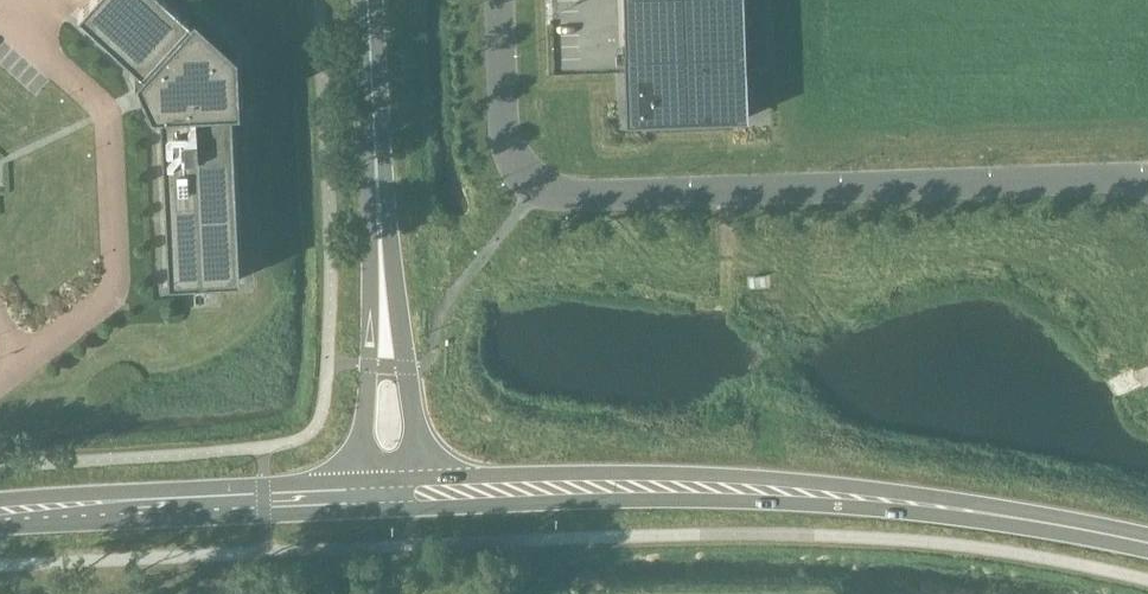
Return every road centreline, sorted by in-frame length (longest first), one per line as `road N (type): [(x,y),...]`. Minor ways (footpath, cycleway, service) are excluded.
road 1 (unclassified): [(1147,183),(1101,177),(554,191),(525,175),(509,148),(498,0)]
road 2 (secondary): [(1147,543),(788,491),(418,494)]
road 3 (secondary): [(361,497),(0,518)]
road 4 (unclassified): [(418,494),(392,246),(379,230)]
road 5 (unclassified): [(379,230),(370,247),(361,497)]
road 6 (unclassified): [(379,230),(367,0)]

